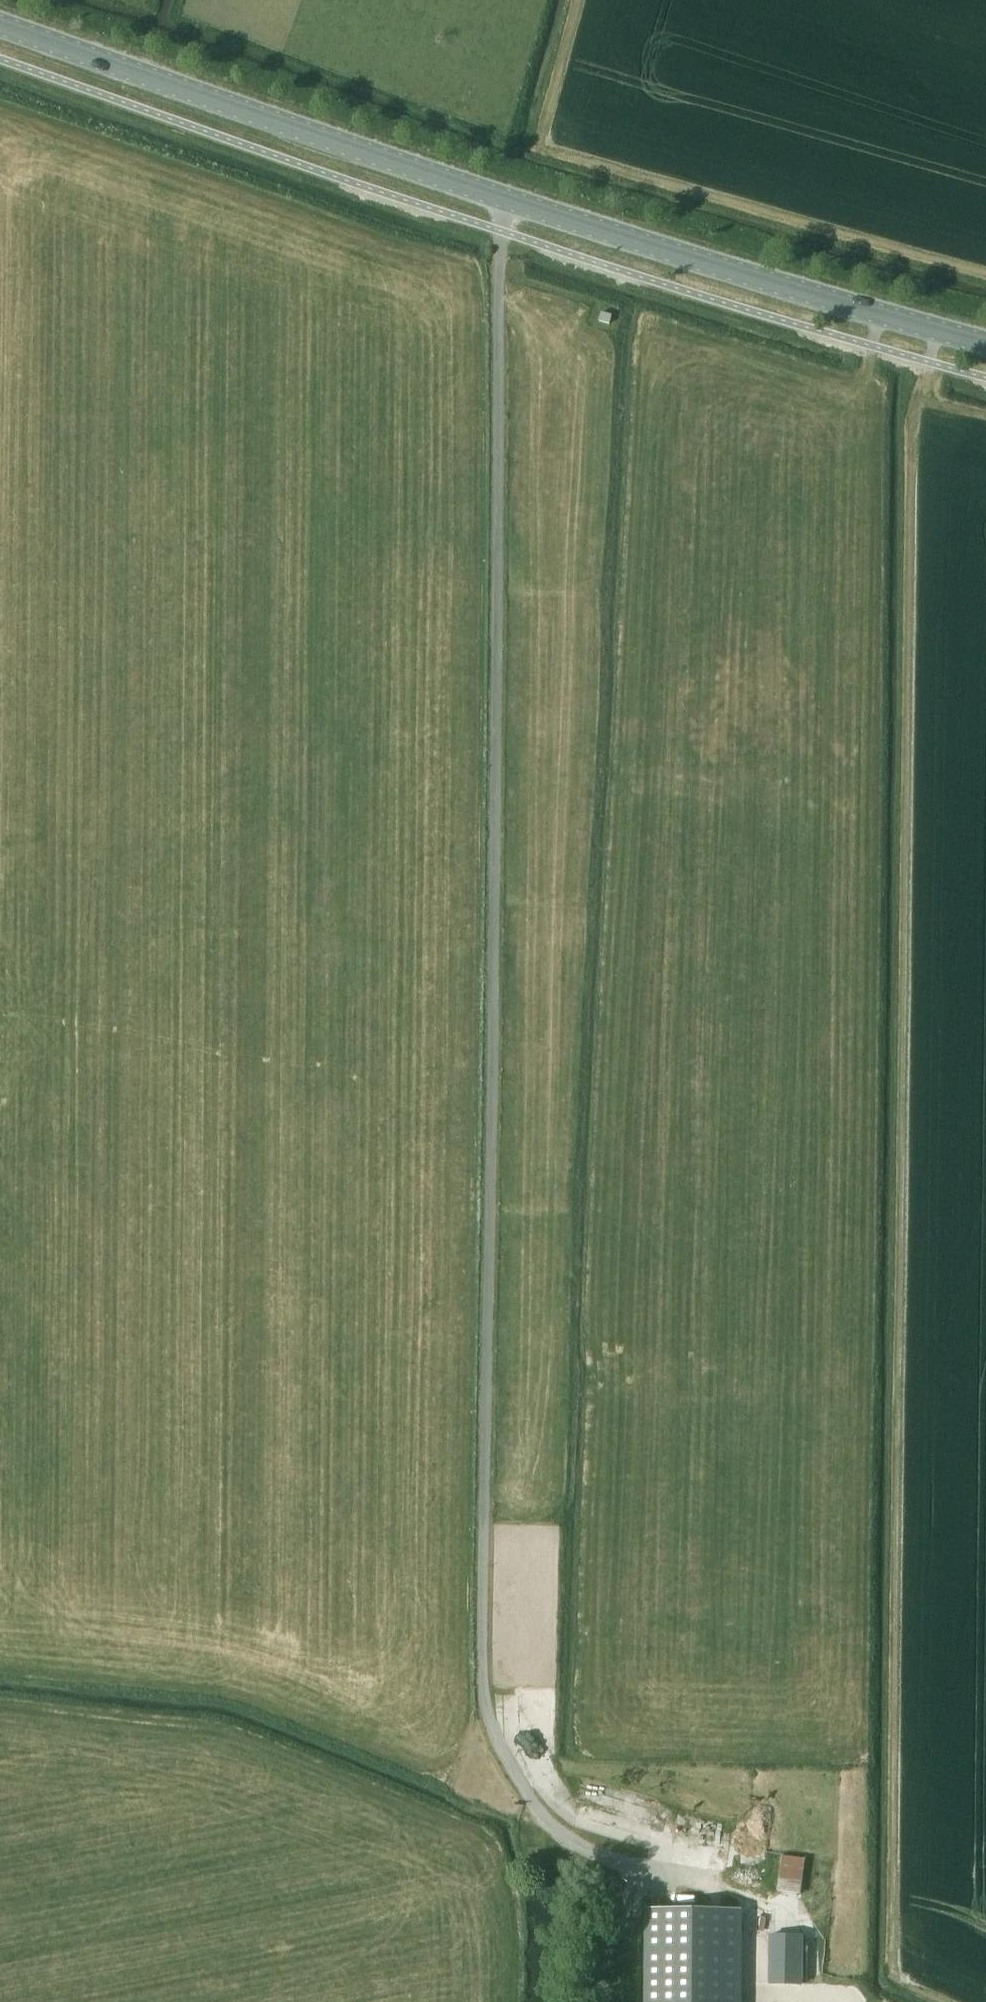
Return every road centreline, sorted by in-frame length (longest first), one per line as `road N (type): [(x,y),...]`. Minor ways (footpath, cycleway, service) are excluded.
road 1 (secondary): [(985,343),(646,244),(0,23)]

